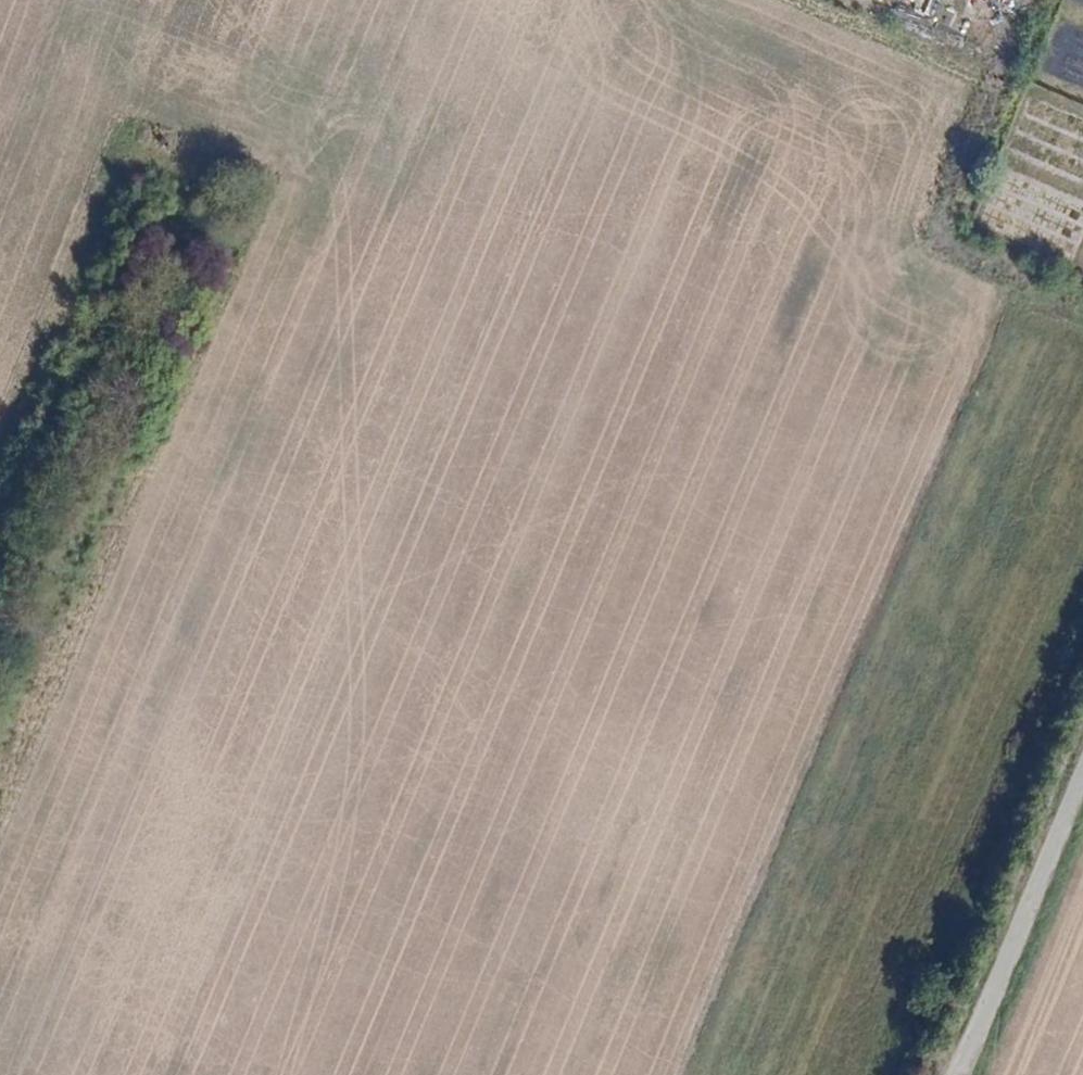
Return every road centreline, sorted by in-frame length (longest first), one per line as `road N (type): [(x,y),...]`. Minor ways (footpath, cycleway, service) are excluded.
road 1 (unclassified): [(966,1074),(1082,795)]

